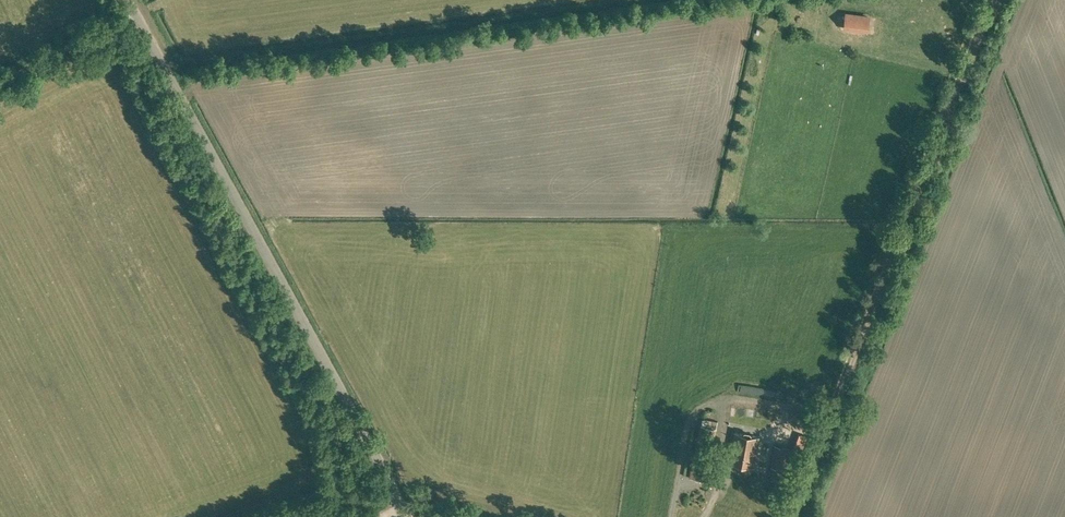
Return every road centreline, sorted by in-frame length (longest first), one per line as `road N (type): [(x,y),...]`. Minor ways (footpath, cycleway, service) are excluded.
road 1 (unclassified): [(402,516),(383,467),(126,0)]
road 2 (track): [(994,0),(792,516)]

